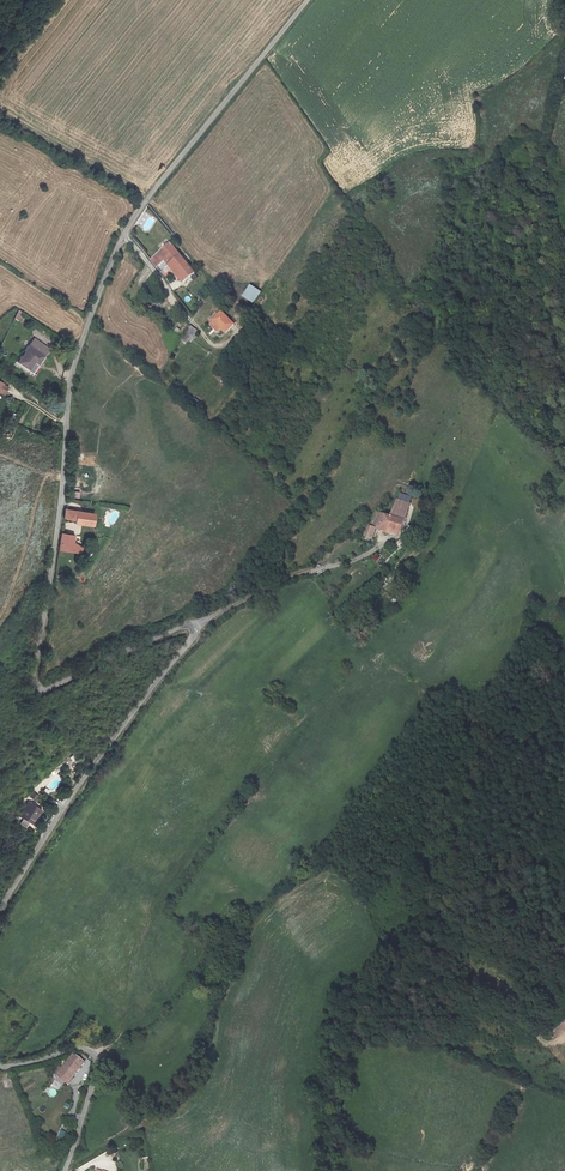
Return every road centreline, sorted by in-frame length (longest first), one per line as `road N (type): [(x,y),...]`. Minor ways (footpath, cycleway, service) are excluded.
road 1 (unclassified): [(308,0),(147,199),(82,341),(70,383),(34,690),(186,624),(196,628),(58,816),(0,911)]
road 2 (unclassified): [(0,1066),(74,1048),(94,1055),(64,1170)]

